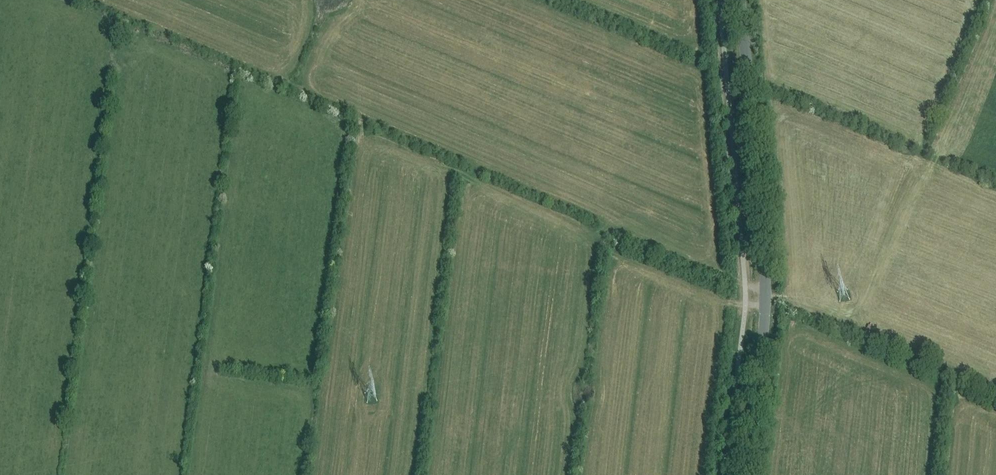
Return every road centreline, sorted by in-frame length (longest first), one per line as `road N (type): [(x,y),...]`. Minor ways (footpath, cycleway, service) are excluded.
road 1 (tertiary): [(746,474),(764,301),(736,0)]

